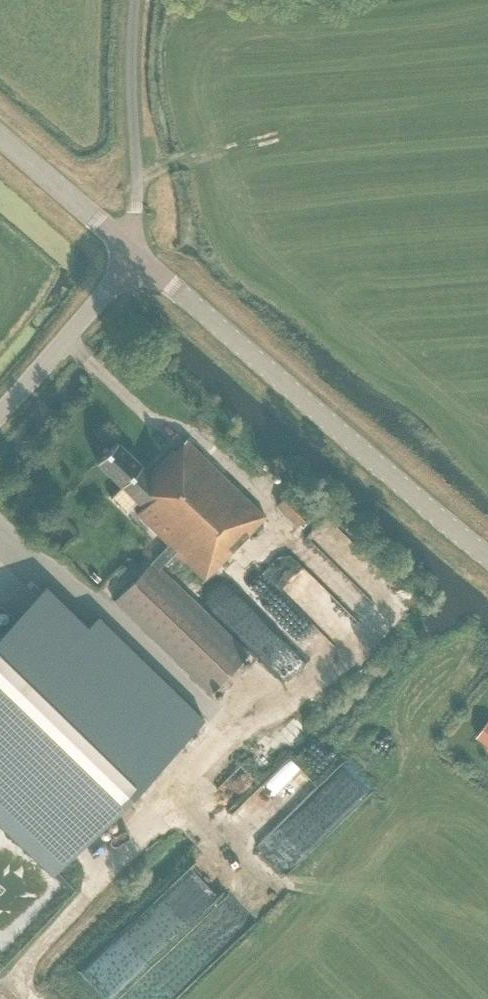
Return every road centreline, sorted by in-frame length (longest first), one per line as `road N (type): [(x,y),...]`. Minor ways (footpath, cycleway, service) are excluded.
road 1 (secondary): [(487,557),(136,259)]
road 2 (residential): [(136,259),(135,0)]
road 3 (unclassified): [(0,409),(136,259)]
road 4 (secondary): [(136,259),(0,136)]

